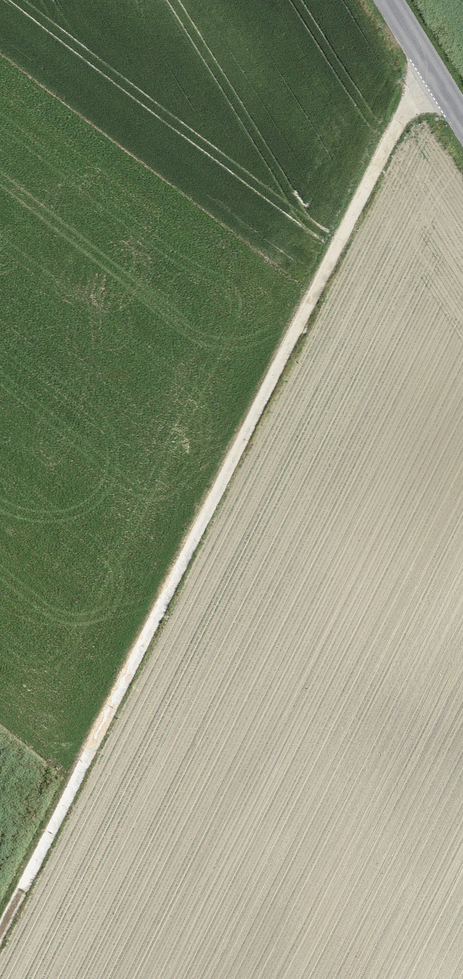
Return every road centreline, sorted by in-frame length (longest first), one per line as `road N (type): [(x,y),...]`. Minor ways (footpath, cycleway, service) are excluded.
road 1 (track): [(429,64),(20,891)]
road 2 (tertiary): [(390,0),(462,119)]

